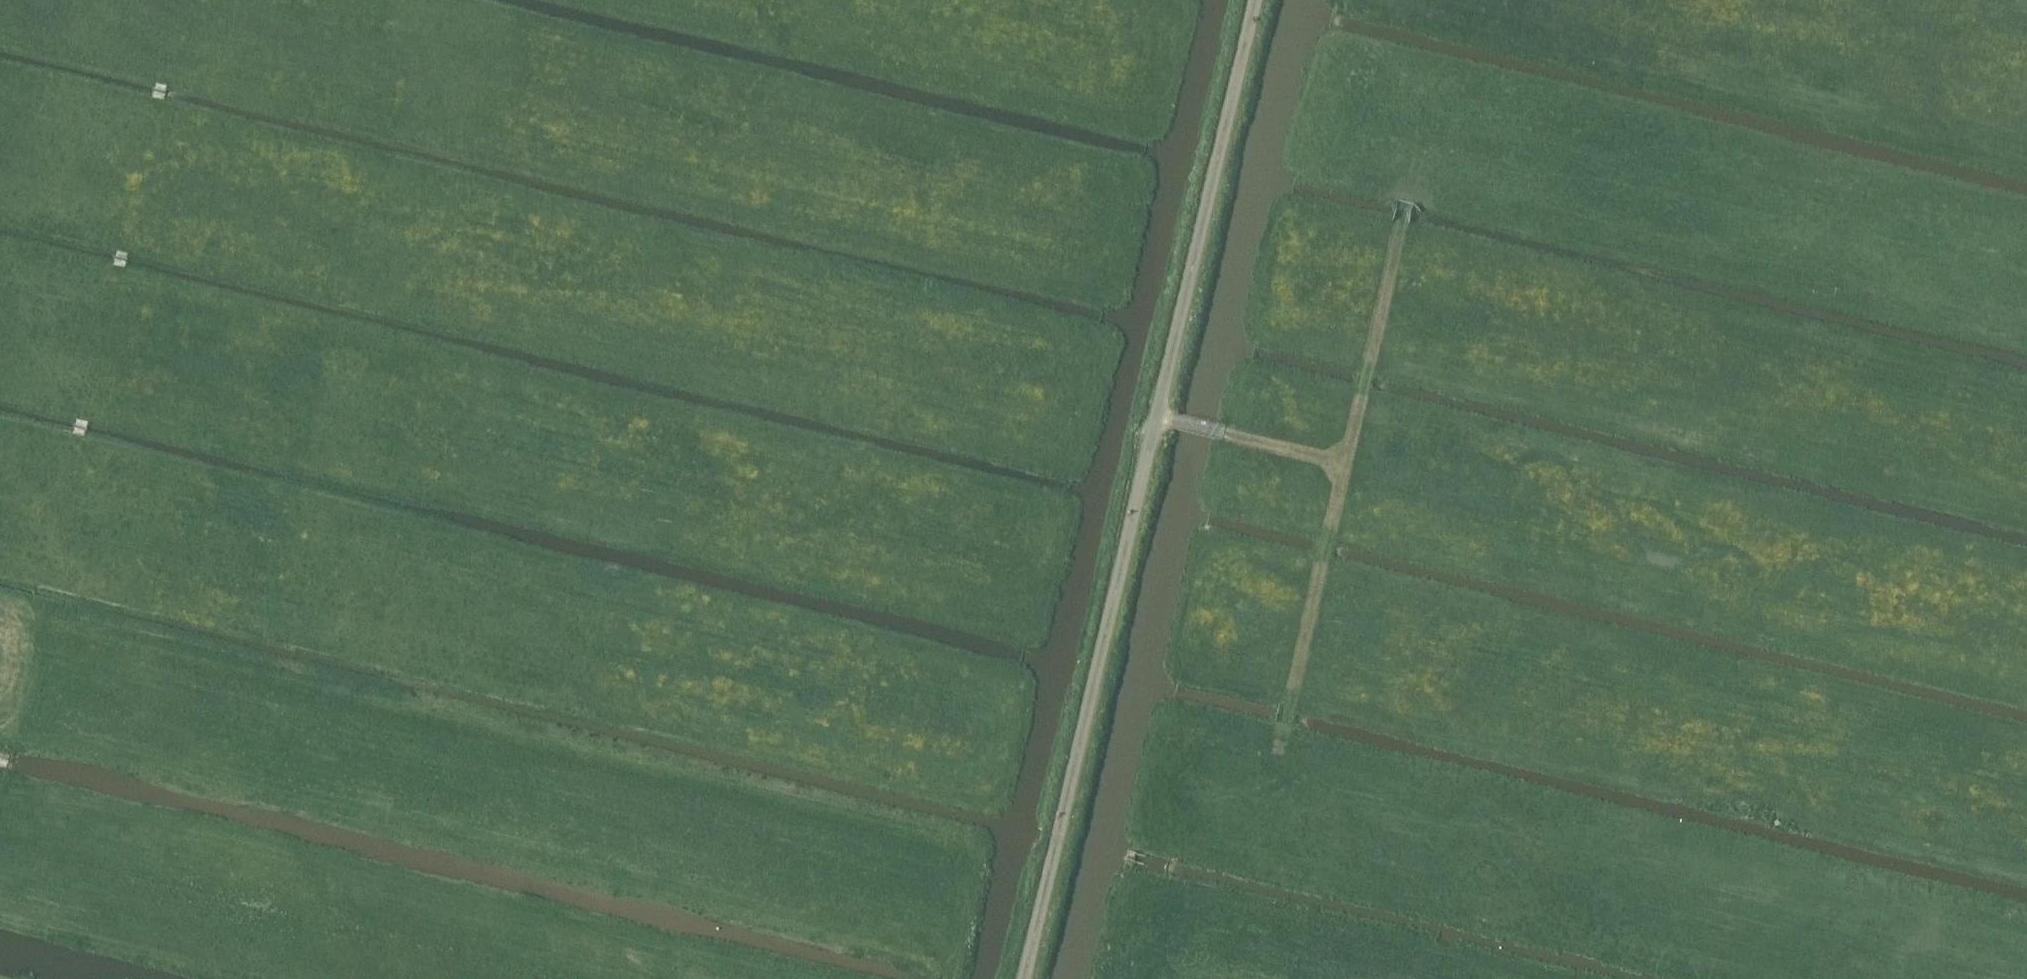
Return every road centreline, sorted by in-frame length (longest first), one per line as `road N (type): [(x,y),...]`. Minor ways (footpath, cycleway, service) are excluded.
road 1 (track): [(1709,0),(1853,70),(2026,113)]

